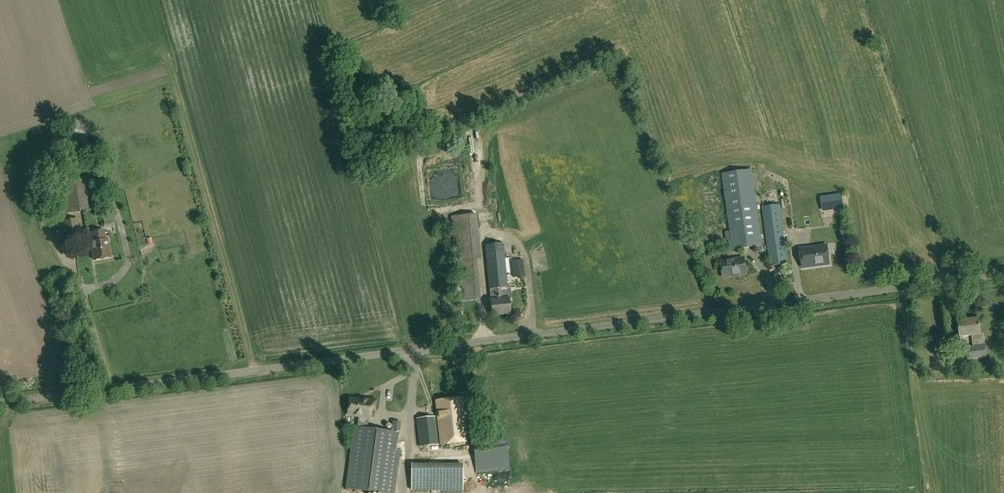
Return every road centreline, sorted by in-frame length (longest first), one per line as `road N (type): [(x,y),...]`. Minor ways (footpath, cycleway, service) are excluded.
road 1 (unclassified): [(1003,274),(0,403)]

